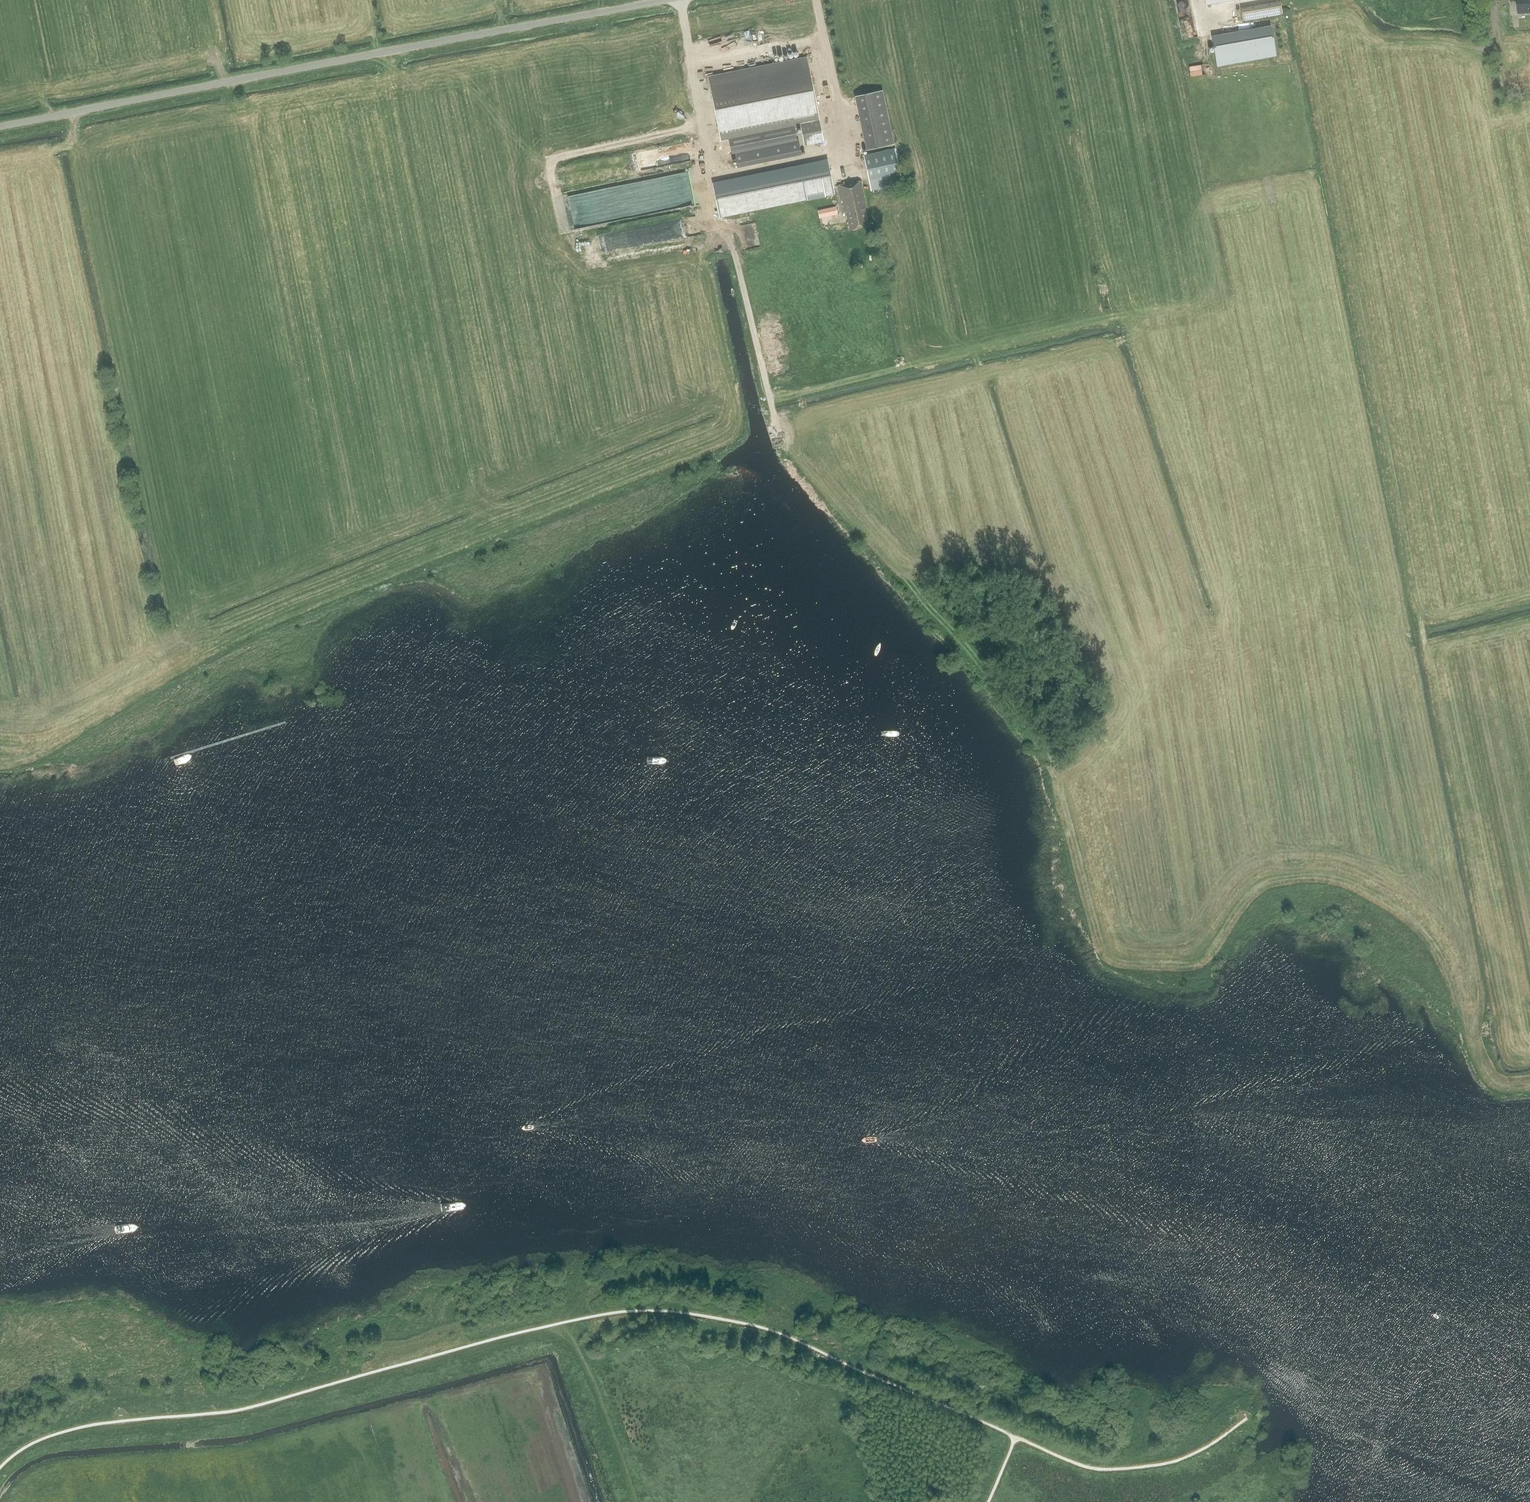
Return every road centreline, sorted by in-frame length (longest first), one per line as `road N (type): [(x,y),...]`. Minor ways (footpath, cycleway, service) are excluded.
road 1 (unclassified): [(0,127),(668,0)]

